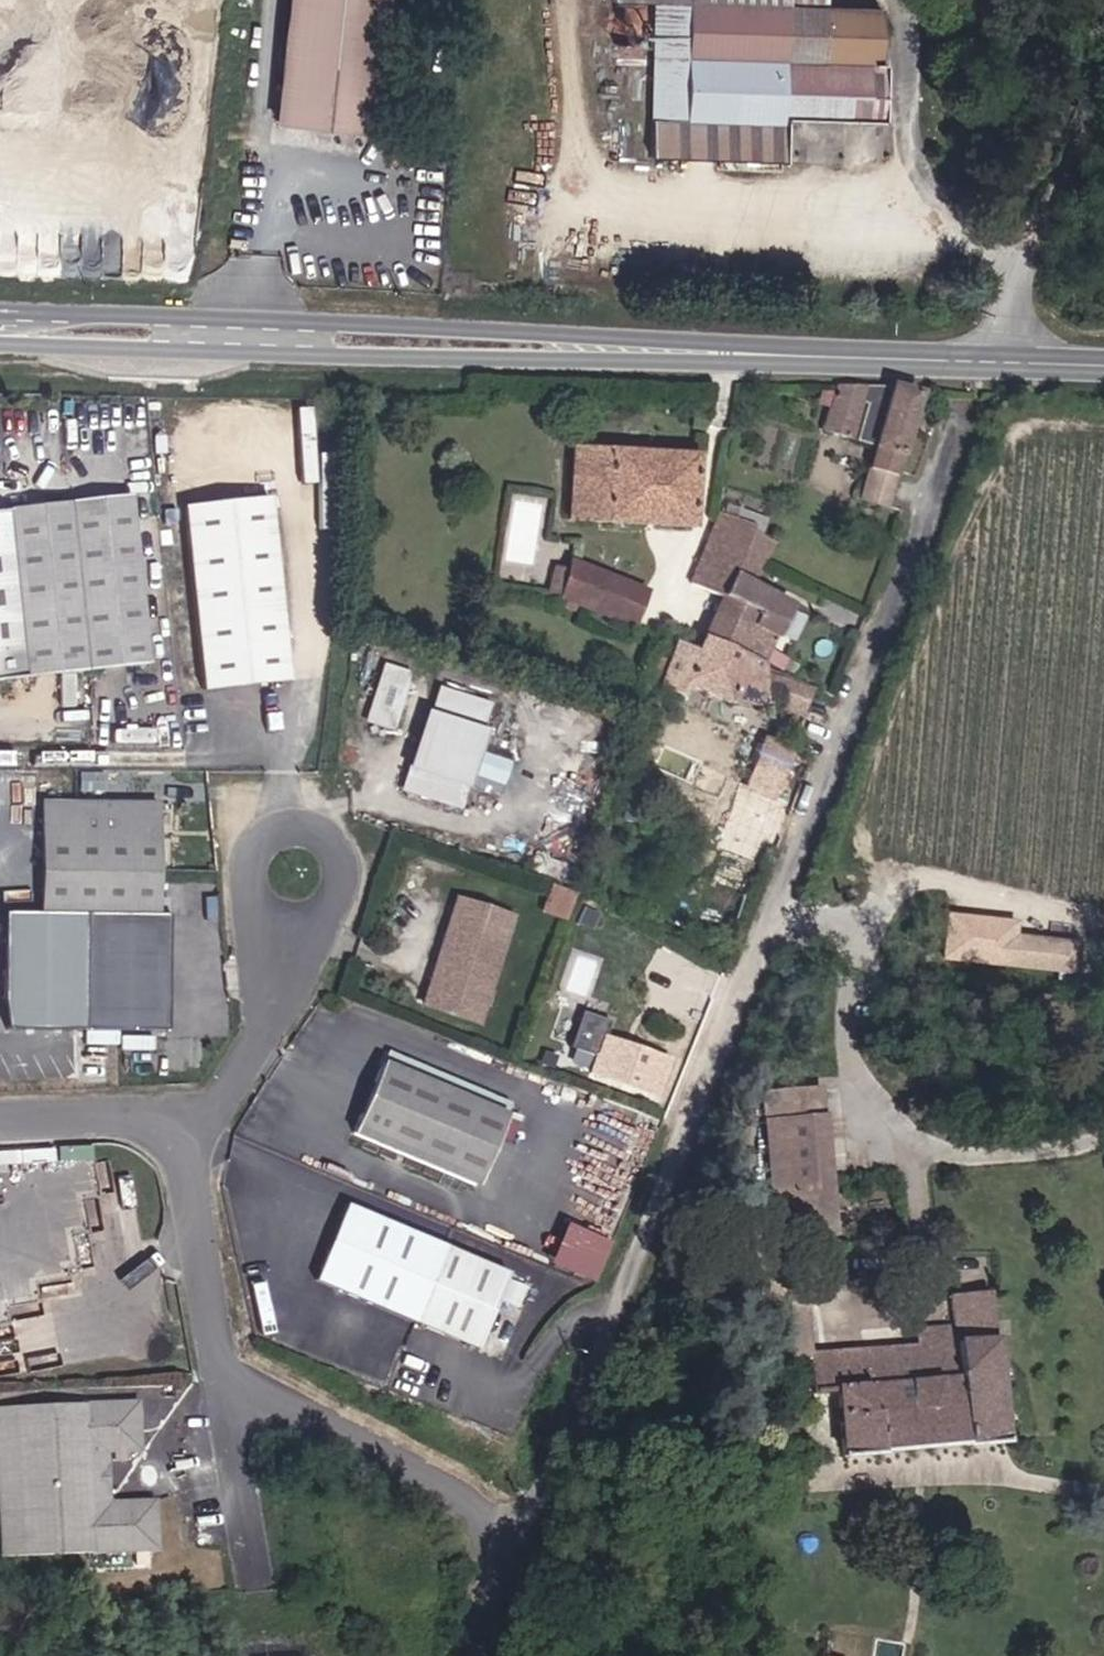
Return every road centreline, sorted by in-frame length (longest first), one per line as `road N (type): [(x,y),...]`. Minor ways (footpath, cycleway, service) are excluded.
road 1 (unclassified): [(523,1535),(966,418),(976,363)]
road 2 (residential): [(523,1535),(228,1373),(209,1316),(194,1129),(185,1121),(0,1122)]
road 3 (secondary): [(732,352),(584,335),(0,312)]
road 4 (secondary): [(0,345),(587,359),(732,352)]
road 5 (track): [(776,906),(804,924),(844,1062),(877,1121),(915,1148),(965,1155),(1069,1149),(1103,1138)]
road 6 (unclassified): [(999,363),(1018,282),(1103,79)]
road 7 (secondary): [(732,352),(976,363)]
road 8 (unclassified): [(477,1655),(523,1535)]

